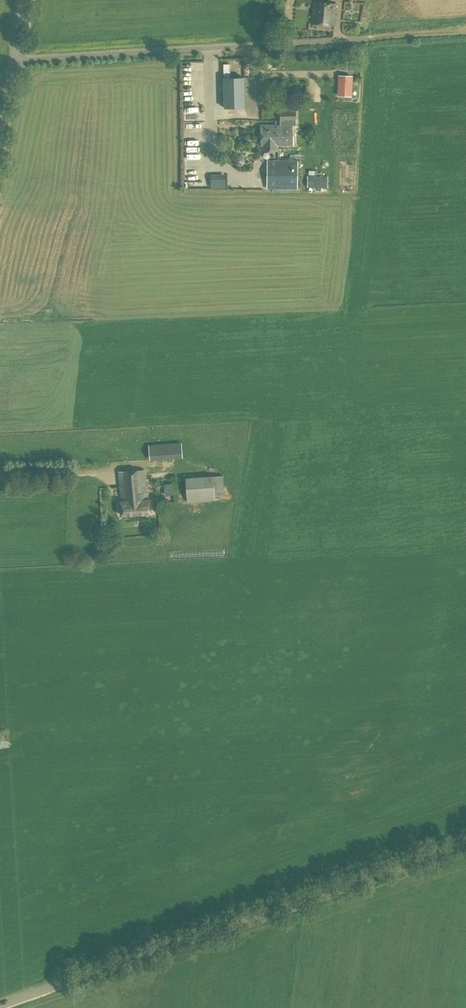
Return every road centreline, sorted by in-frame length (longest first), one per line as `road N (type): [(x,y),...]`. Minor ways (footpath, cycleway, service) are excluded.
road 1 (tertiary): [(0,1003),(465,839)]
road 2 (unclassified): [(14,60),(465,31)]

